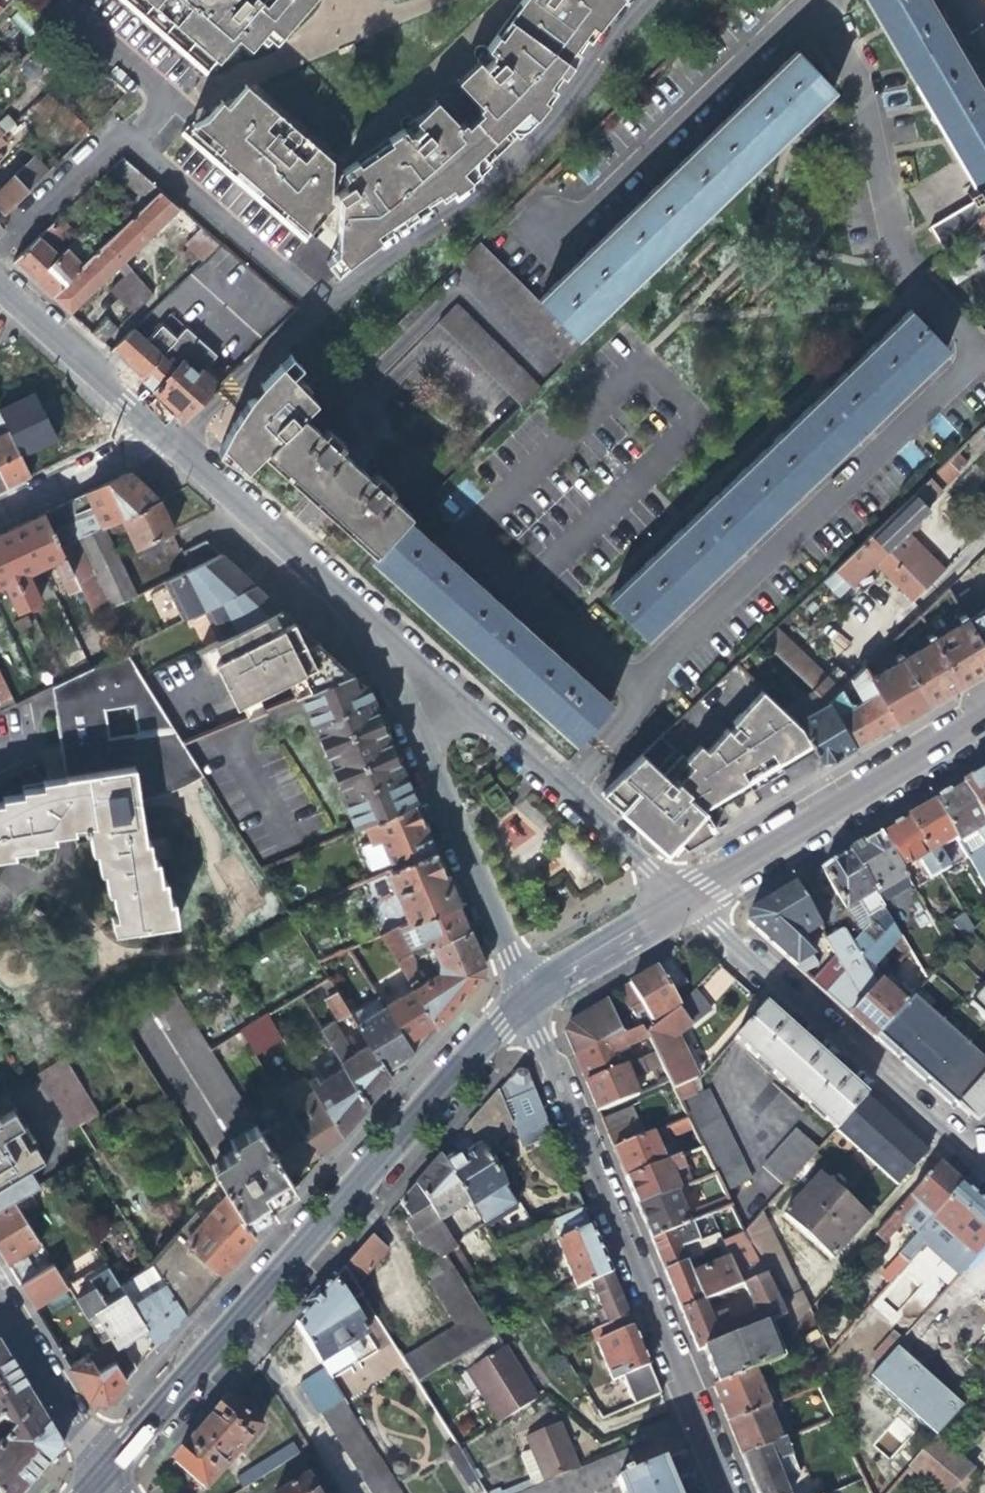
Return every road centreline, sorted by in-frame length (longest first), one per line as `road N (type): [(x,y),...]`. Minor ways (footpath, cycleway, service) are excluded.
road 1 (residential): [(518,995),(104,1469)]
road 2 (residential): [(518,995),(723,1492)]
road 3 (residential): [(315,306),(538,135),(635,0)]
road 4 (residential): [(680,899),(359,606)]
road 5 (residential): [(359,606),(518,995)]
road 6 (residential): [(984,1173),(680,899)]
road 7 (residential): [(984,712),(680,899)]
road 8 (residential): [(315,306),(124,141)]
road 9 (residential): [(359,606),(184,449)]
road 10 (residential): [(163,430),(0,284)]
road 11 (residential): [(104,1469),(0,1295)]
road 12 (residential): [(184,449),(244,374),(315,306)]
road 13 (residential): [(124,141),(154,106),(151,86),(57,5)]
road 14 (residential): [(680,899),(518,995)]
road 15 (residential): [(163,430),(0,508)]
road 16 (residential): [(124,141),(94,149),(0,241)]

